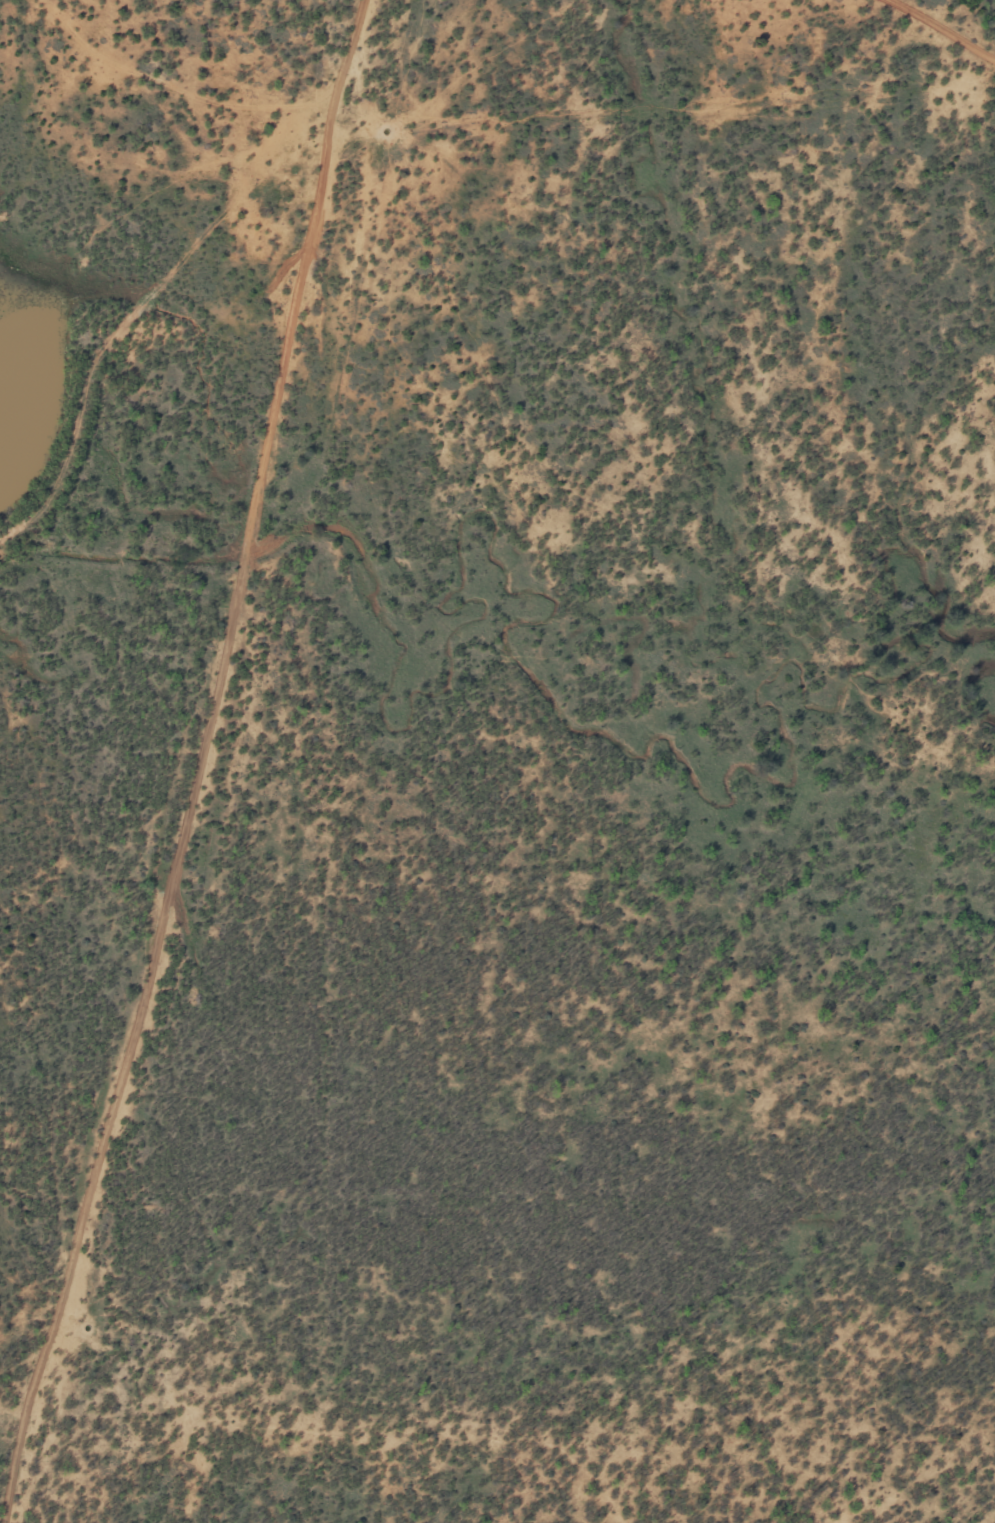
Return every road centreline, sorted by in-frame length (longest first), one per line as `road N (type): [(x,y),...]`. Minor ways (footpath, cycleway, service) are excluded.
road 1 (residential): [(0,1473),(327,66),(357,0)]
road 2 (residential): [(324,79),(189,21),(167,0)]
road 3 (track): [(851,0),(911,35),(994,64)]

